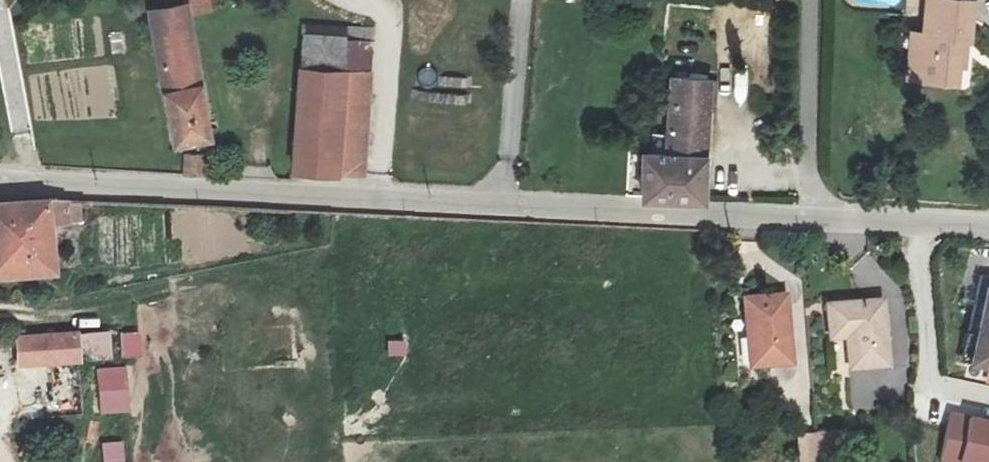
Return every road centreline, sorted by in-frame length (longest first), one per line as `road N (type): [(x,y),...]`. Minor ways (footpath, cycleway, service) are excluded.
road 1 (unclassified): [(0,178),(375,203),(988,229)]

